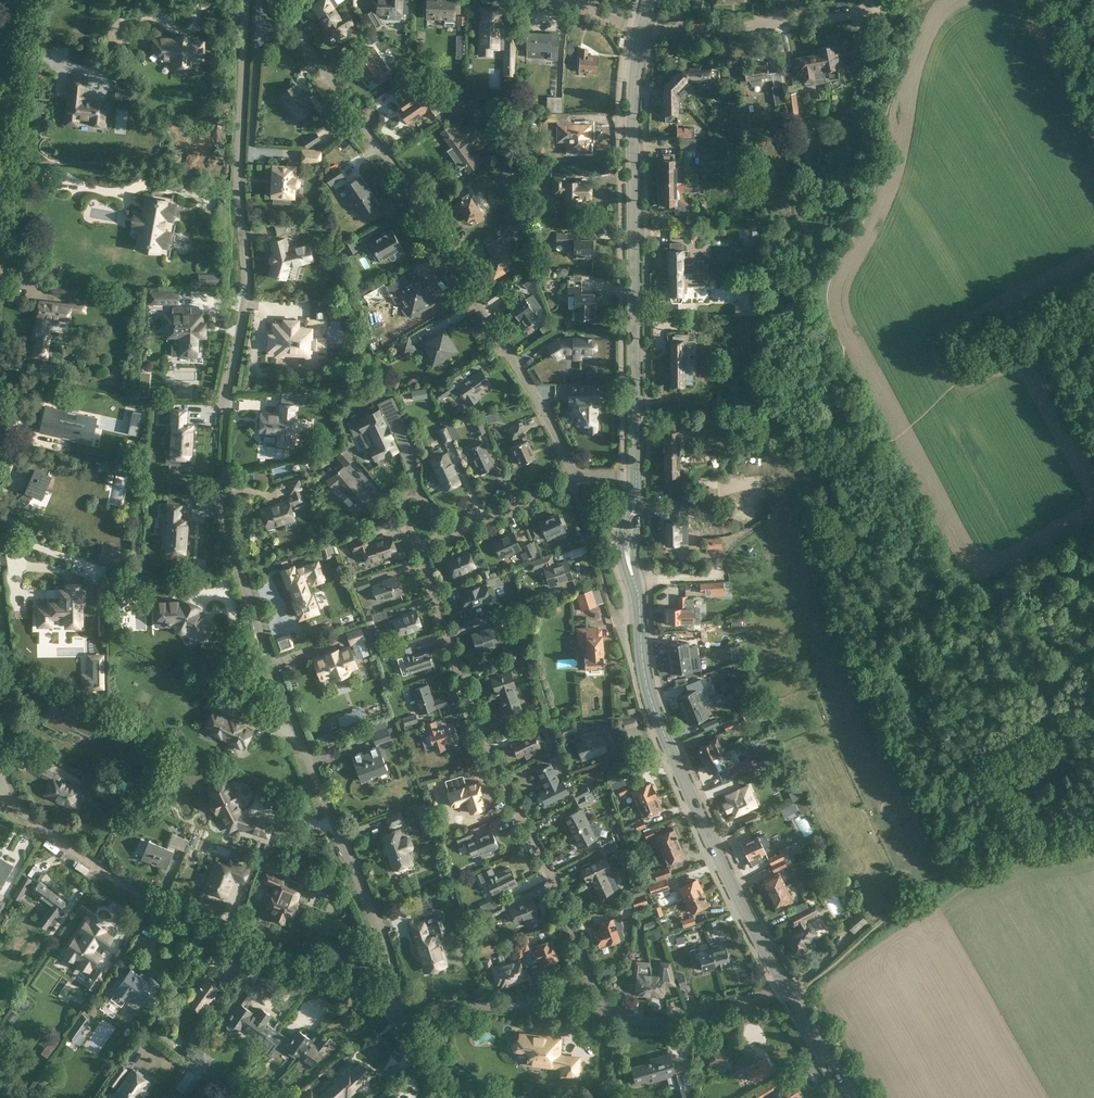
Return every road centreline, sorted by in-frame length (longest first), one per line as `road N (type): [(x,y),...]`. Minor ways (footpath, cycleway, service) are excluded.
road 1 (residential): [(572,479),(549,416),(402,175),(276,0)]
road 2 (residential): [(398,998),(374,916),(265,652),(229,540),(222,481)]
road 3 (secondary): [(786,985),(651,701),(626,551),(636,475)]
road 4 (residential): [(603,1018),(557,888),(492,762),(421,555)]
road 5 (secondary): [(636,475),(633,94),(642,28)]
road 6 (residential): [(383,998),(159,904),(101,870),(0,788)]
road 7 (residential): [(226,415),(246,299),(238,174),(247,0)]
road 8 (residential): [(0,280),(24,0)]
road 9 (residential): [(642,28),(853,15),(869,0)]
road 10 (track): [(822,478),(732,545),(717,570),(635,585)]
road 11 (residential): [(398,998),(603,1018)]
road 12 (residential): [(603,1018),(681,1018),(786,985)]
road 13 (residential): [(447,535),(572,479)]
road 14 (secondary): [(854,1097),(786,985)]
road 15 (residential): [(447,535),(418,493),(401,497),(421,555)]
road 16 (residential): [(452,1097),(383,998)]
road 17 (residential): [(0,771),(7,718),(0,652)]

